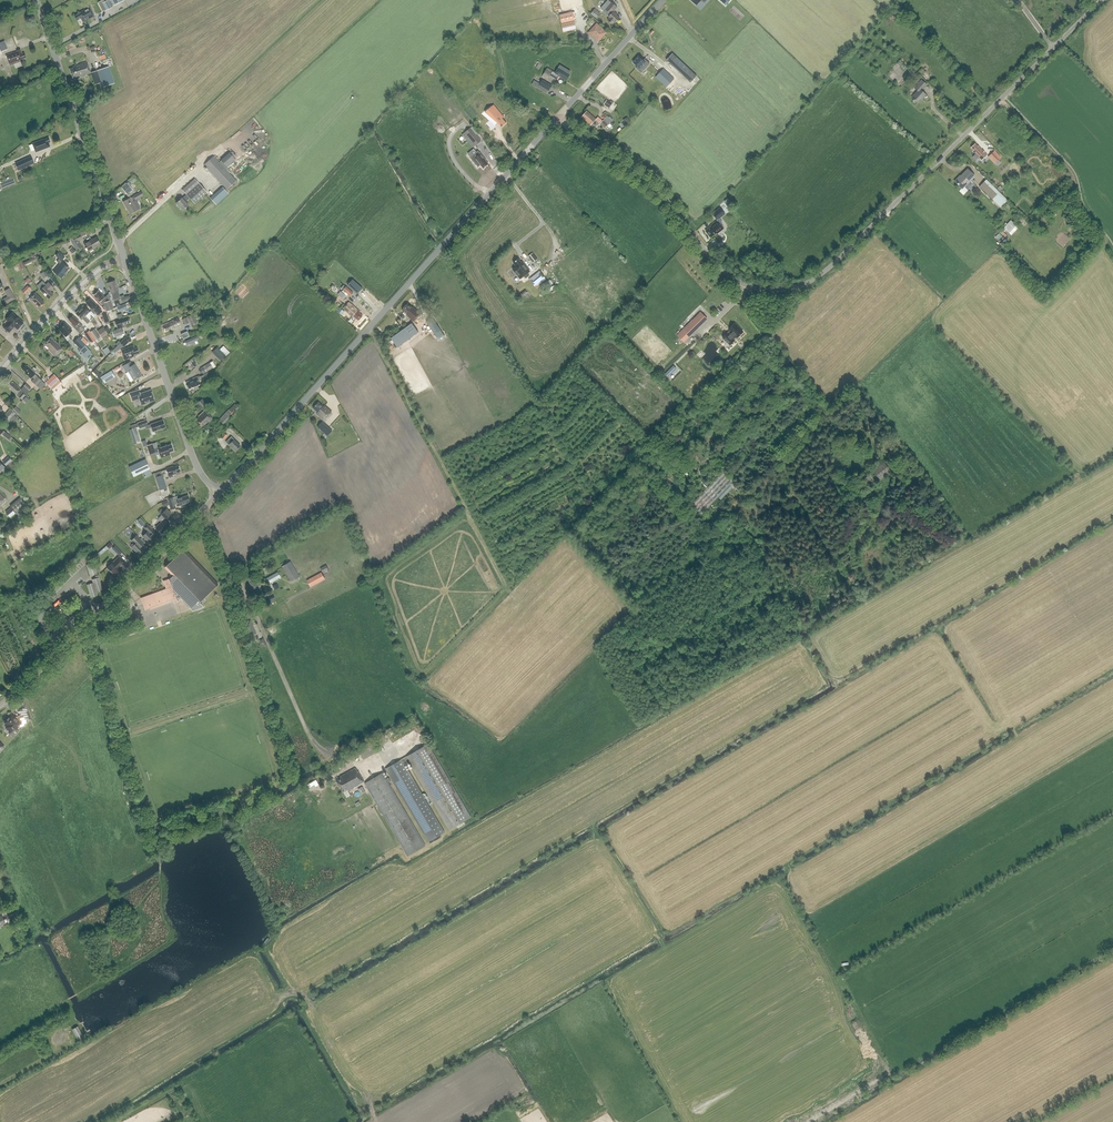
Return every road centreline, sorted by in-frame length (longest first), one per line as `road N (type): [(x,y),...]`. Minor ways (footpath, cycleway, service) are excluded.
road 1 (unclassified): [(556,117),(670,204),(701,250),(742,285),(803,286),(833,267),(1102,0)]
road 2 (tertiary): [(219,493),(556,117)]
road 3 (tertiary): [(0,705),(219,493)]
road 4 (track): [(207,505),(220,551),(326,759)]
road 5 (tertiary): [(125,259),(36,0)]
road 6 (tertiary): [(219,493),(194,459),(125,259)]
road 7 (track): [(1112,252),(1081,208),(1071,173),(1001,98)]
road 8 (residential): [(0,372),(68,295),(125,259)]
road 9 (tertiary): [(556,117),(662,0)]

